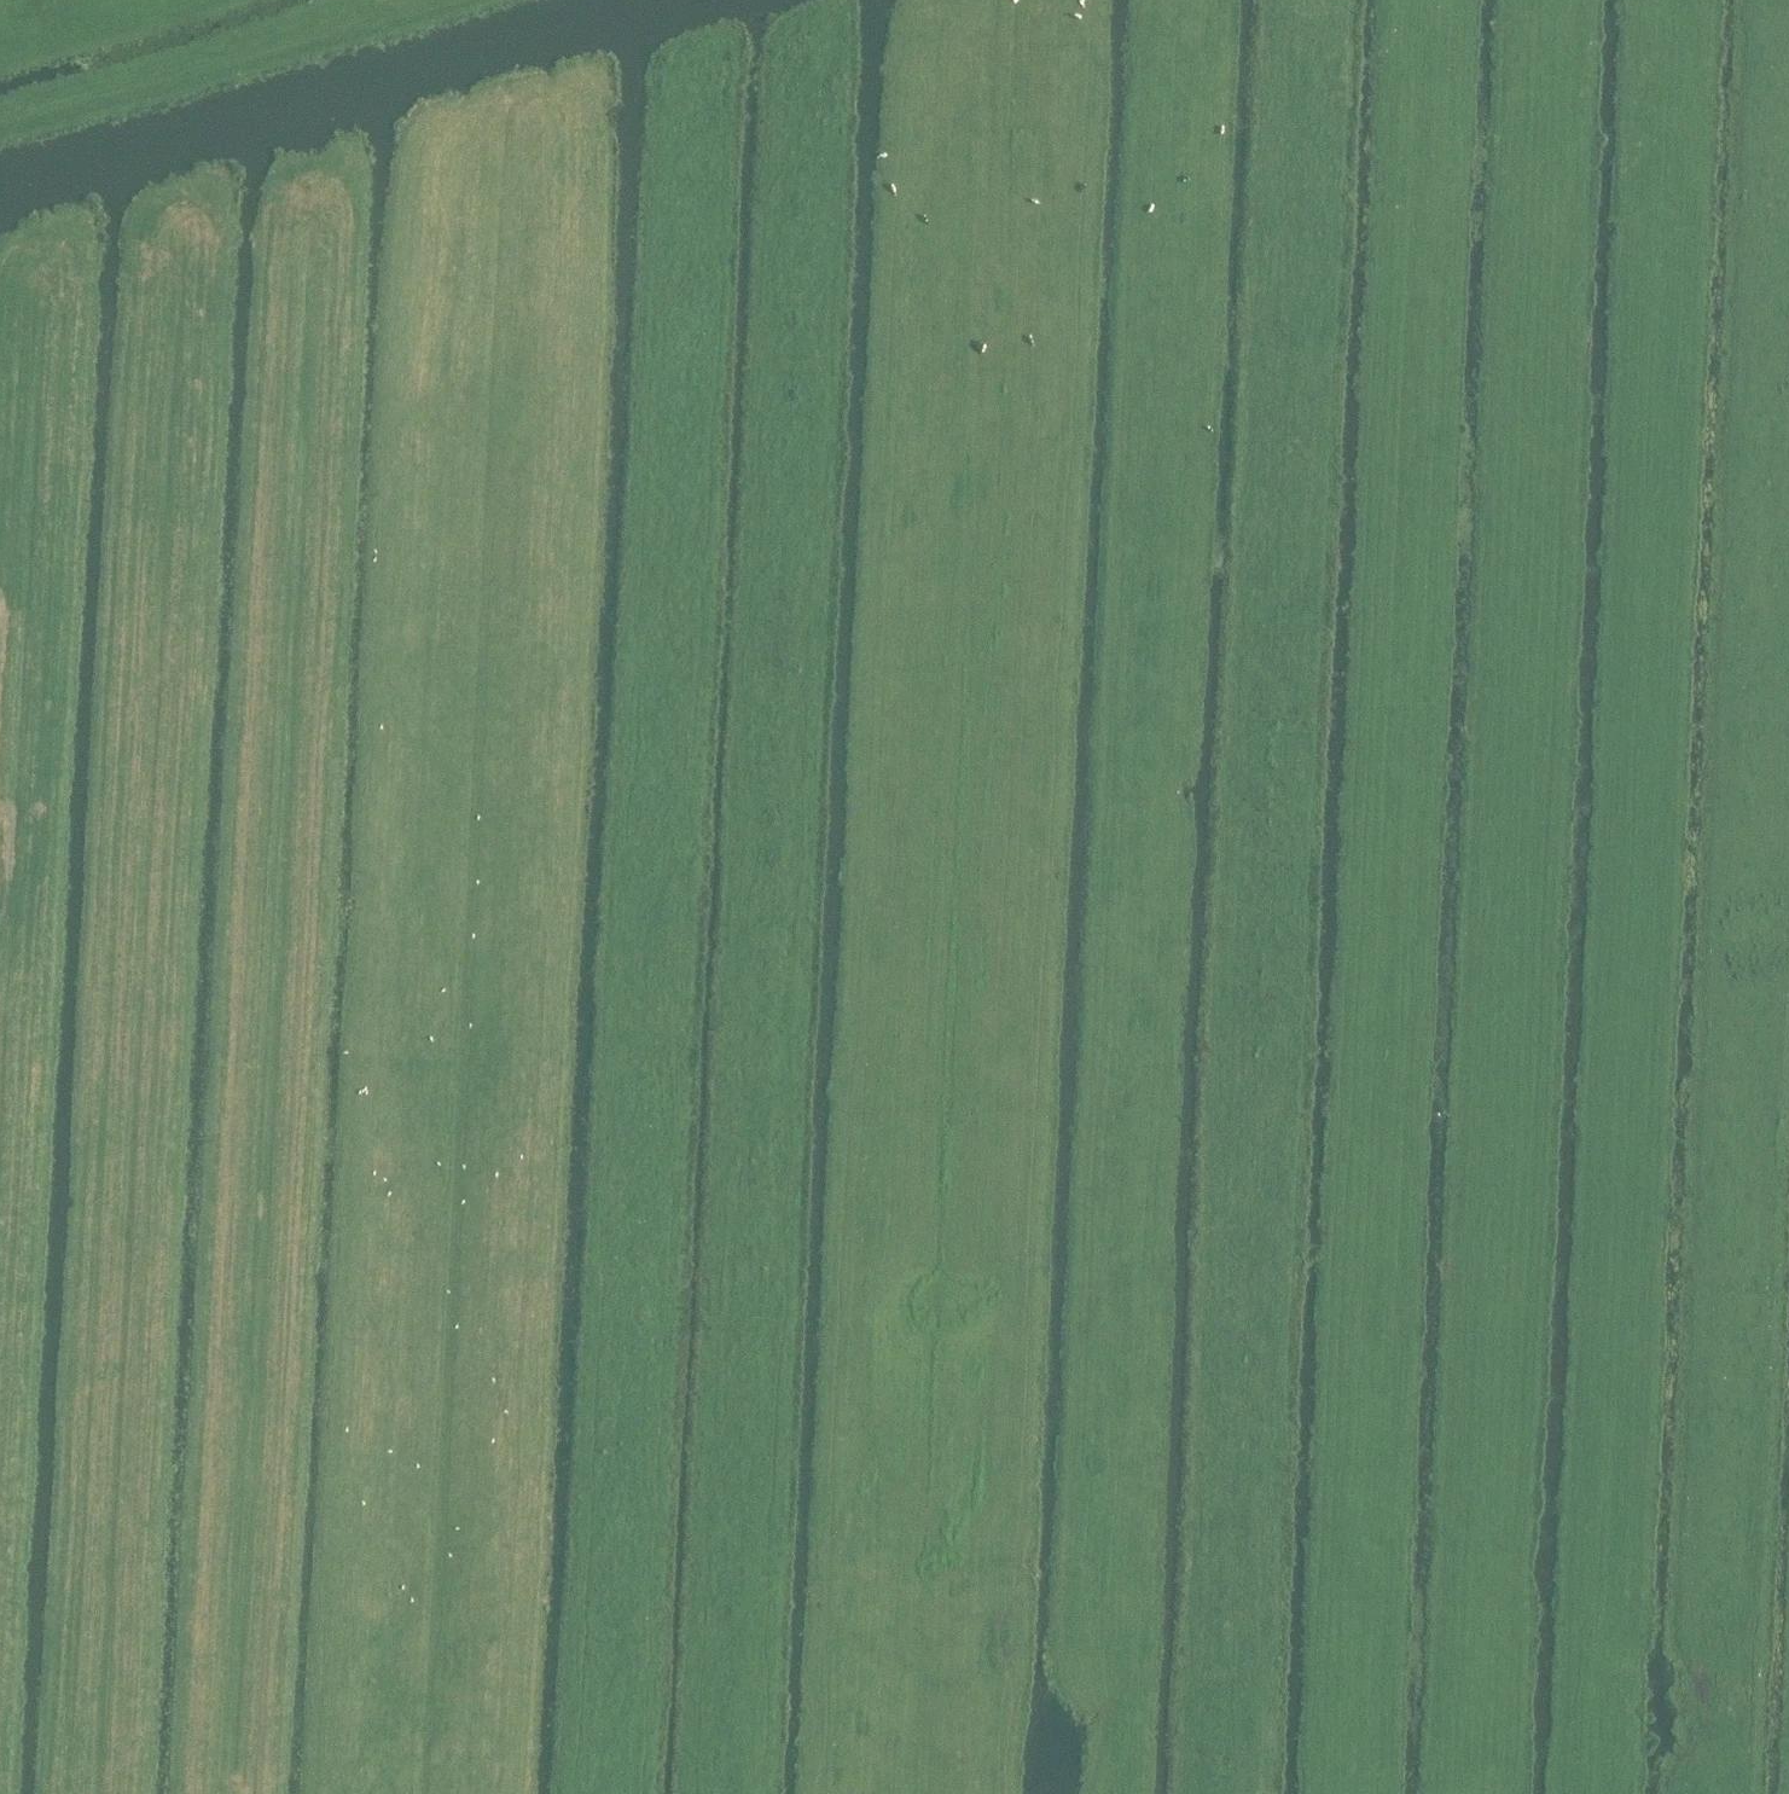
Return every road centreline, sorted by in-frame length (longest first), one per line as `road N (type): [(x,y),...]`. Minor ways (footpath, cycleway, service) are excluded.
road 1 (track): [(0,129),(439,0)]

